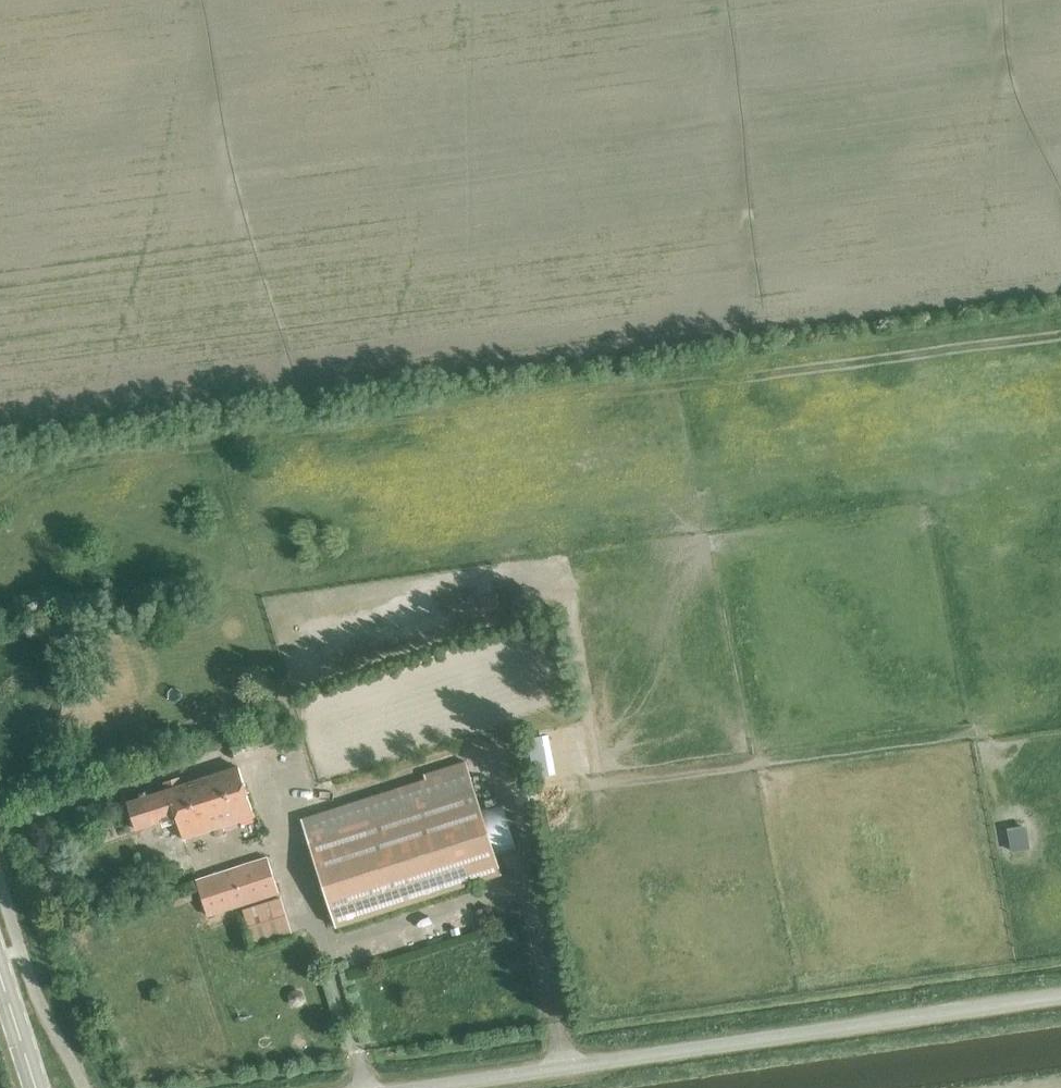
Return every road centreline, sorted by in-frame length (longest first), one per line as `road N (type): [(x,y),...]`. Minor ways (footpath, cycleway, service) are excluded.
road 1 (unclassified): [(398,1087),(1060,994)]
road 2 (tertiary): [(38,1087),(0,973)]

